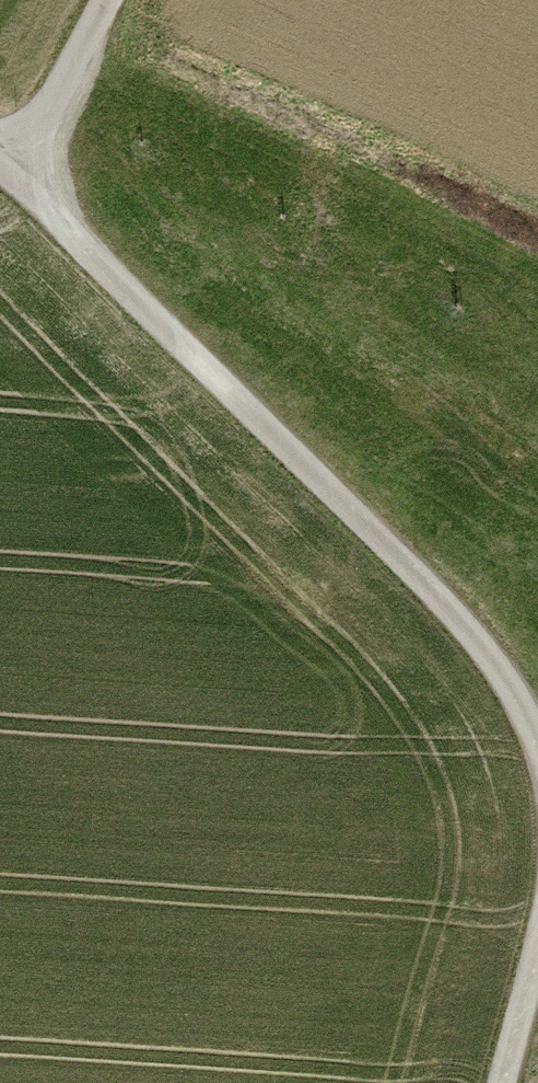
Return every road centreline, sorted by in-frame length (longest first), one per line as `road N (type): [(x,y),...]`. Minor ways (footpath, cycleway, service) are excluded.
road 1 (unclassified): [(0,175),(482,645),(537,736)]
road 2 (track): [(108,0),(7,179)]
road 3 (unclassified): [(537,916),(498,1082)]

